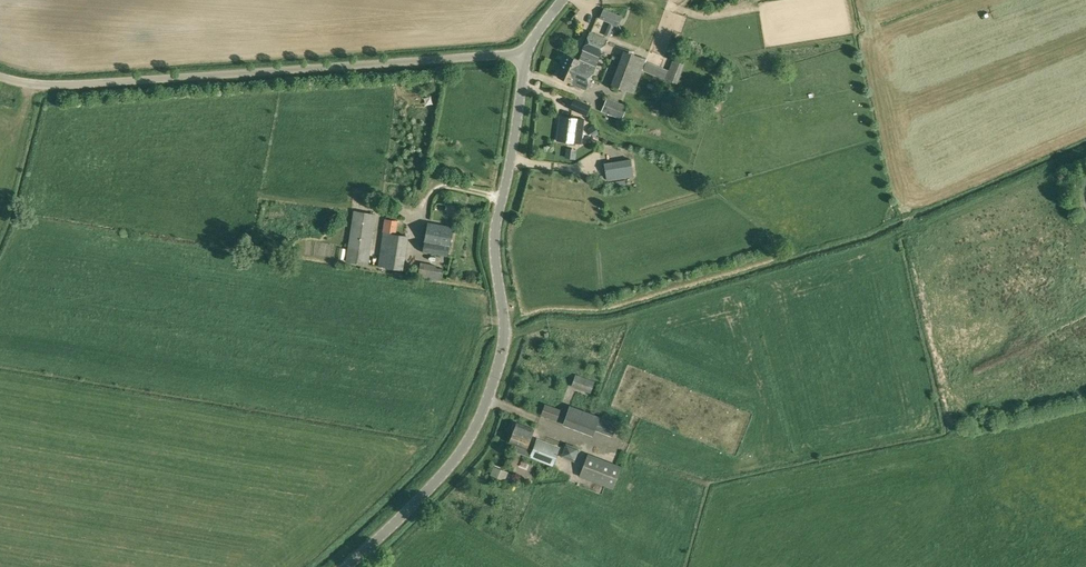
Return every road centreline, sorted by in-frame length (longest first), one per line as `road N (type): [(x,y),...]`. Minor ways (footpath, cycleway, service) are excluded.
road 1 (unclassified): [(346,566),(457,457),(494,380),(504,328),(495,232),(528,53)]
road 2 (unclassified): [(0,76),(97,83),(528,53)]

